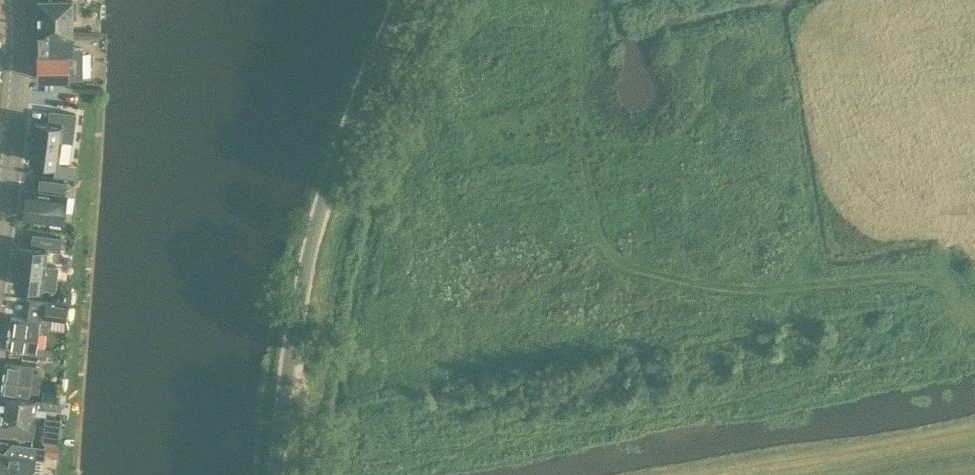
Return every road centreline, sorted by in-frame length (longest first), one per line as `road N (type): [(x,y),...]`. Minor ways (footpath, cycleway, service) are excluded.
road 1 (unclassified): [(274,474),(284,341),(330,166),(403,0)]
road 2 (secondary): [(0,237),(22,74),(20,0)]

